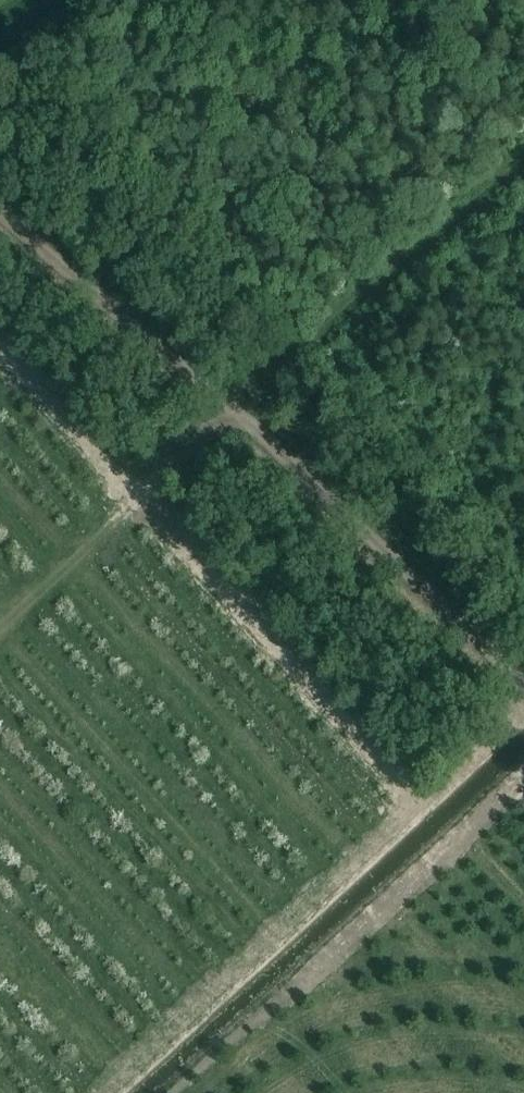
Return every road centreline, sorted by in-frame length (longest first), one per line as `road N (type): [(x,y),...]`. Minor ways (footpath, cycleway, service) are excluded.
road 1 (track): [(523,677),(0,209)]
road 2 (track): [(0,633),(233,418),(523,170)]

